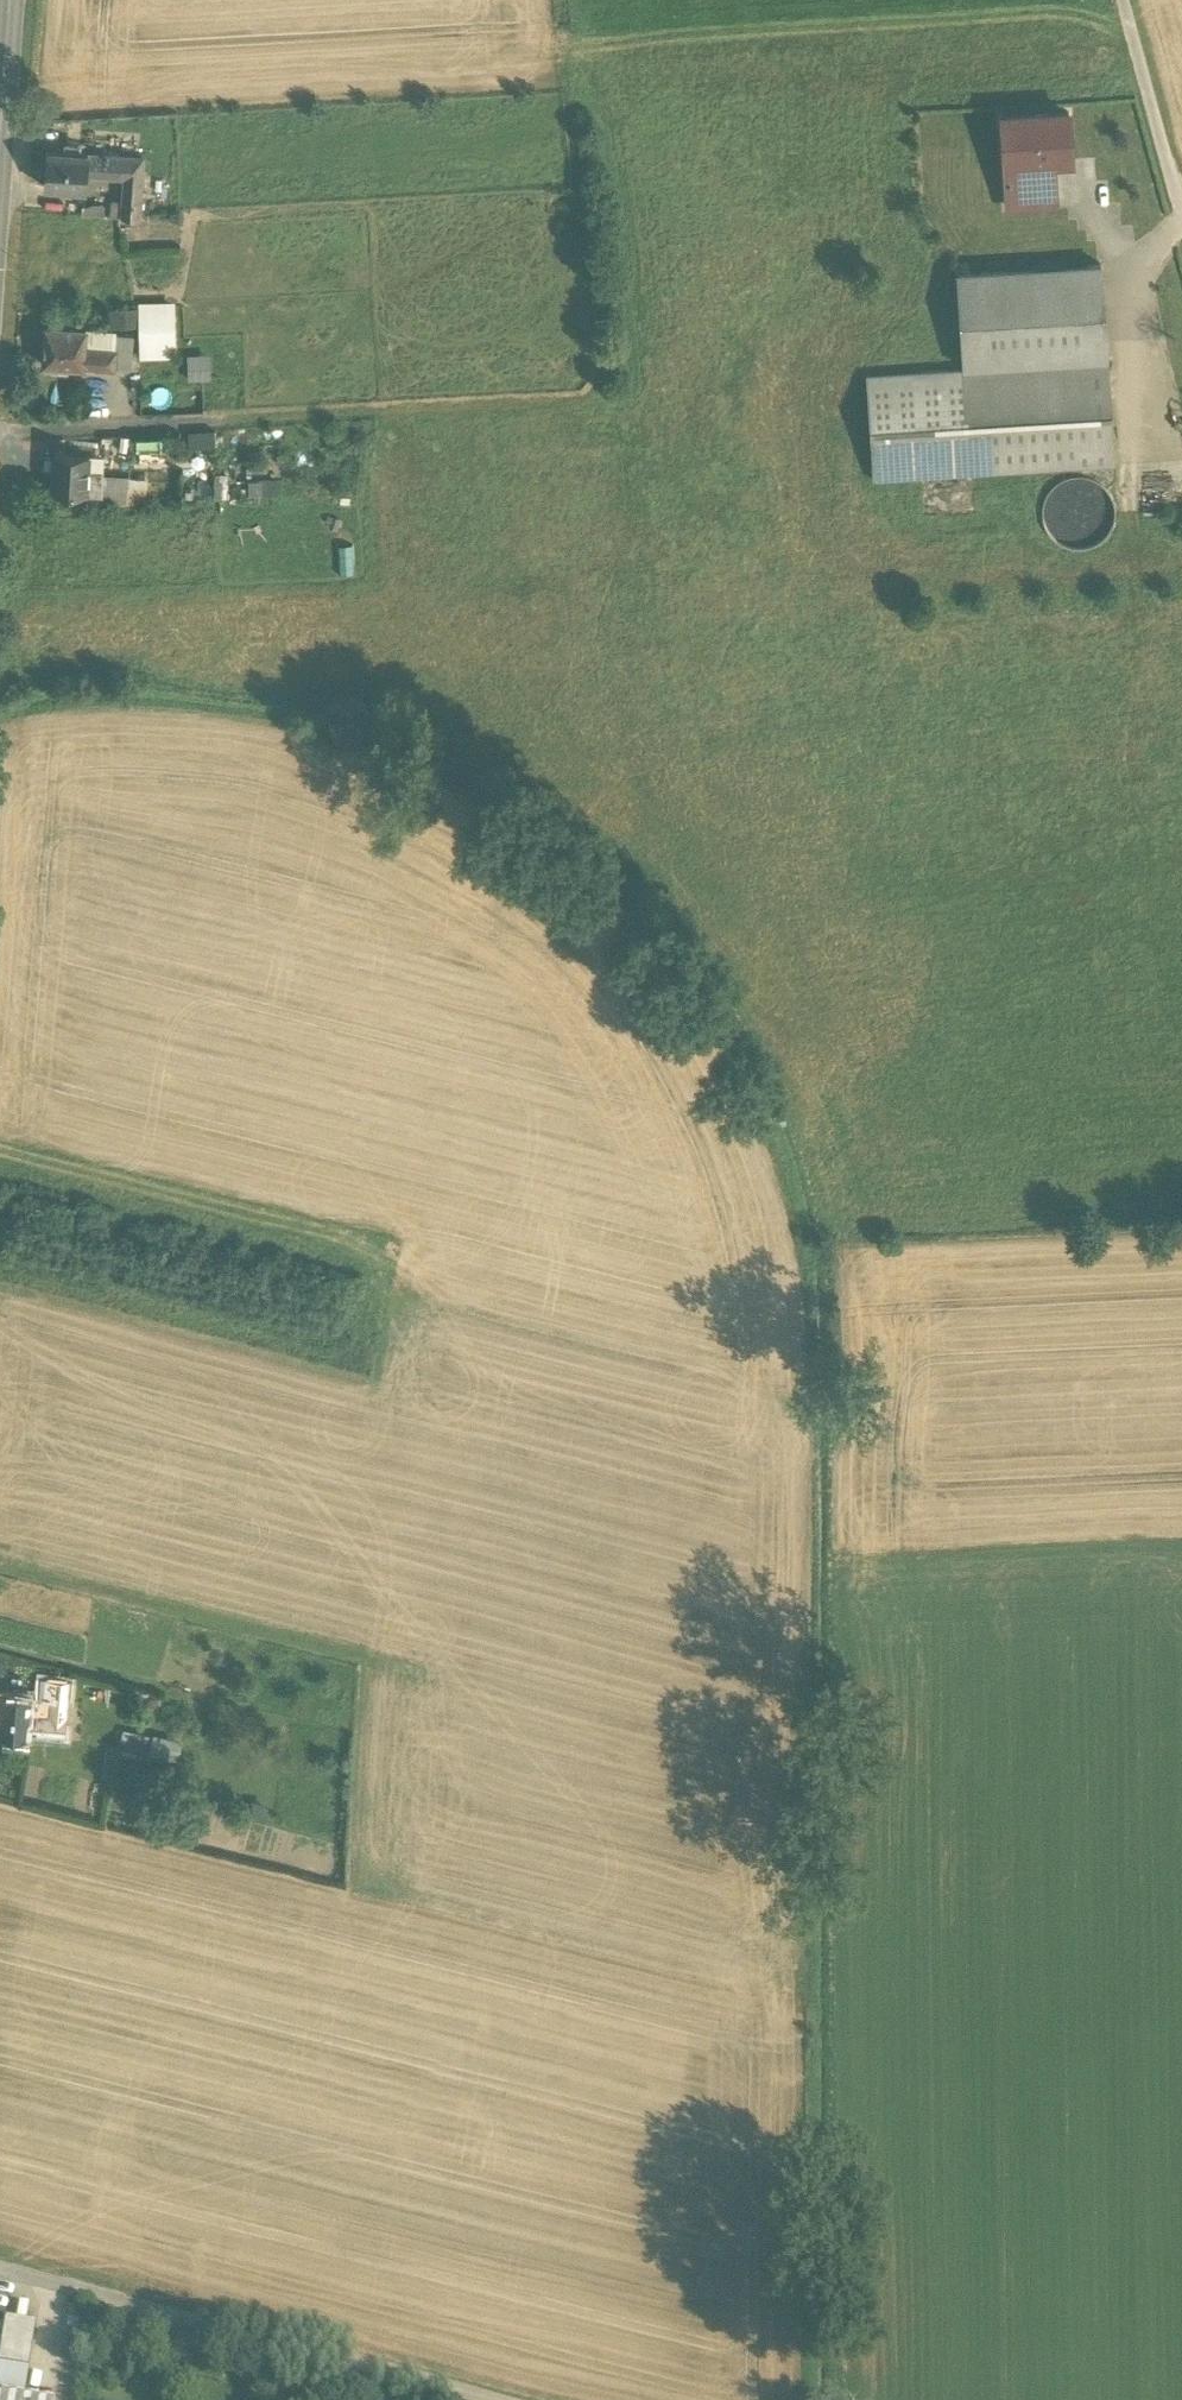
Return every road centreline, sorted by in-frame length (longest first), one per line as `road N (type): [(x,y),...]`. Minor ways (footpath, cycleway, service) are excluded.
road 1 (track): [(570,0),(653,883)]
road 2 (track): [(415,1012),(375,1633)]
road 3 (track): [(0,2274),(497,2399)]
road 4 (track): [(398,1267),(0,1161)]
road 5 (track): [(607,399),(240,422)]
road 6 (track): [(1181,189),(1128,0)]
road 7 (primary): [(0,144),(10,0)]

